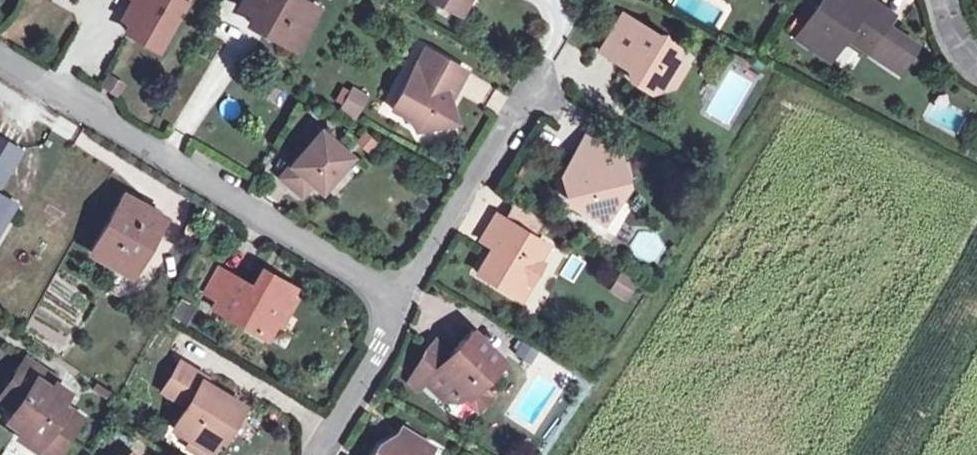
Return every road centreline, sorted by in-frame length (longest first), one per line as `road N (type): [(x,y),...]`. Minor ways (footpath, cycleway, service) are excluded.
road 1 (residential): [(0,60),(362,279),(386,309)]
road 2 (residential): [(386,309),(538,68)]
road 3 (residential): [(386,309),(383,350),(321,454)]

